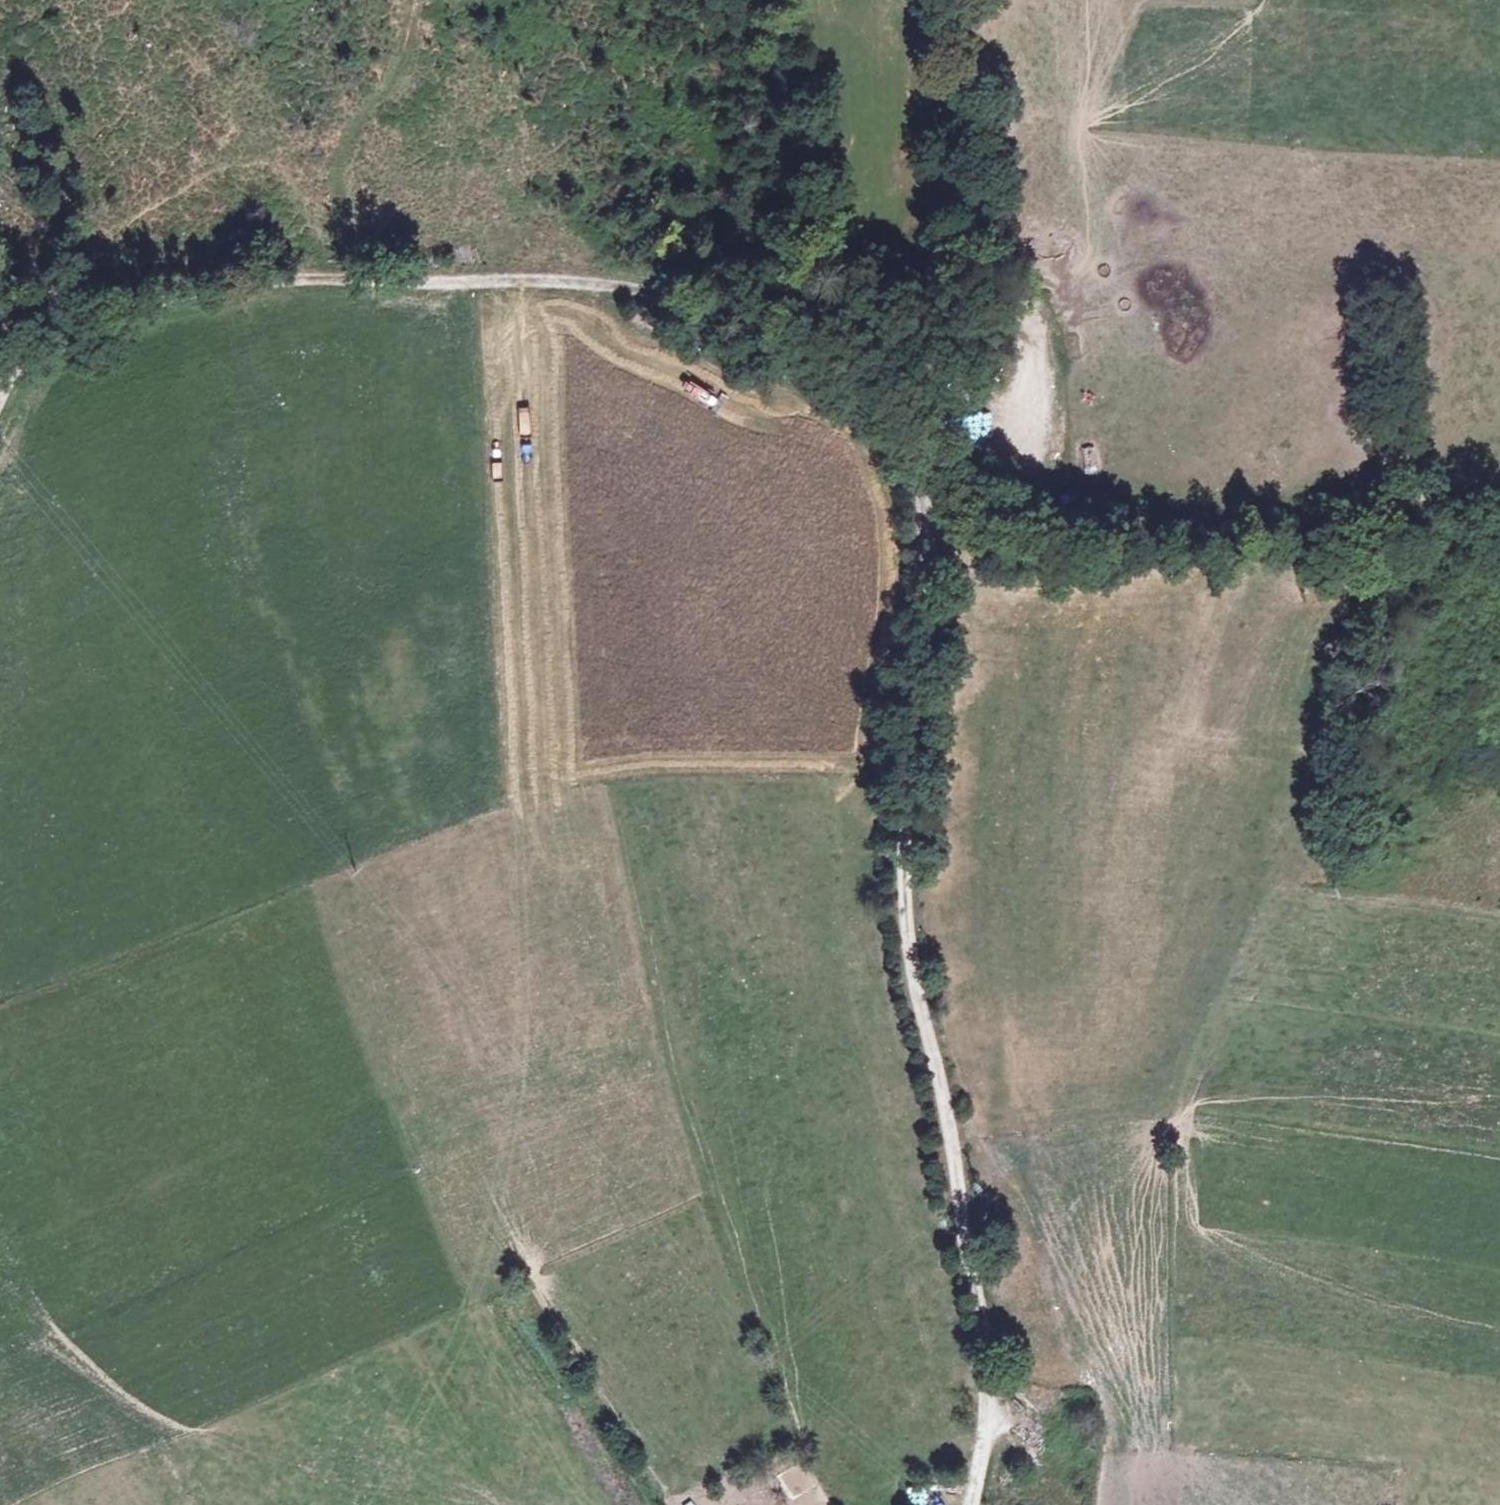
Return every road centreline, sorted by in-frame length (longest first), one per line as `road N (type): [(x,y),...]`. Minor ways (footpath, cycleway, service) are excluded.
road 1 (track): [(916,421),(922,964),(982,1321),(986,1433),(973,1504)]
road 2 (track): [(916,421),(884,369),(819,317),(556,283),(293,278),(129,309),(51,338),(25,357),(0,403)]
road 3 (track): [(1499,510),(1435,490),(1344,519),(1232,509),(1063,528),(1000,515),(954,477),(916,421)]
road 4 (track): [(932,0),(951,244),(916,421)]

